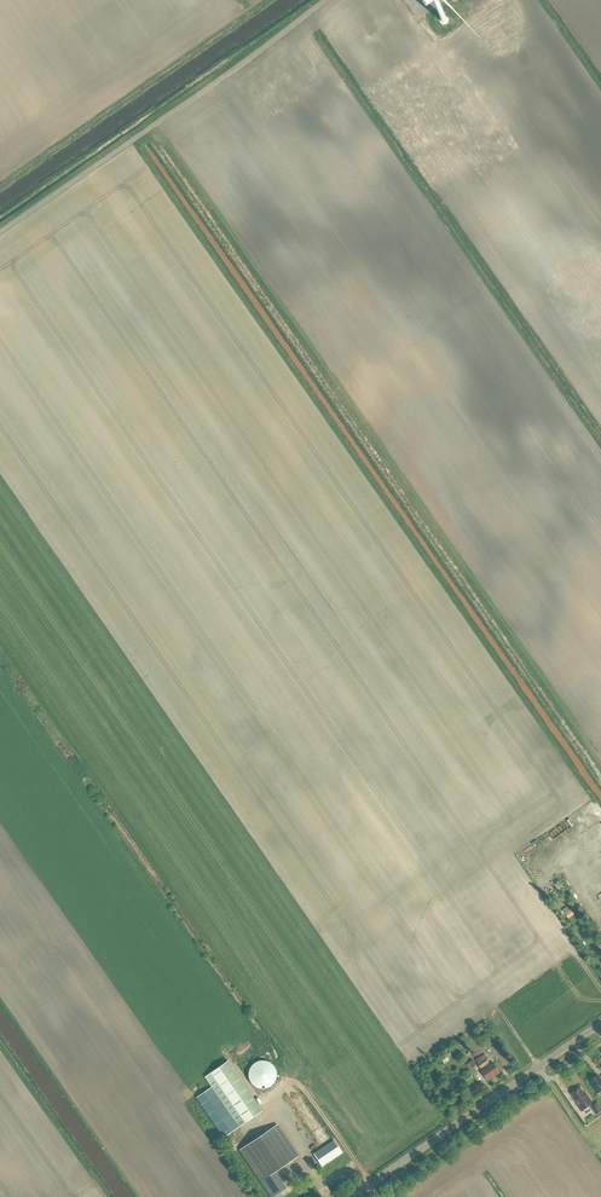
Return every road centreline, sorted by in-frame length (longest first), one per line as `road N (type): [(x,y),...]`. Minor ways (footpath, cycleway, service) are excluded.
road 1 (tertiary): [(351,1196),(600,1023)]
road 2 (track): [(0,1046),(106,1196)]

